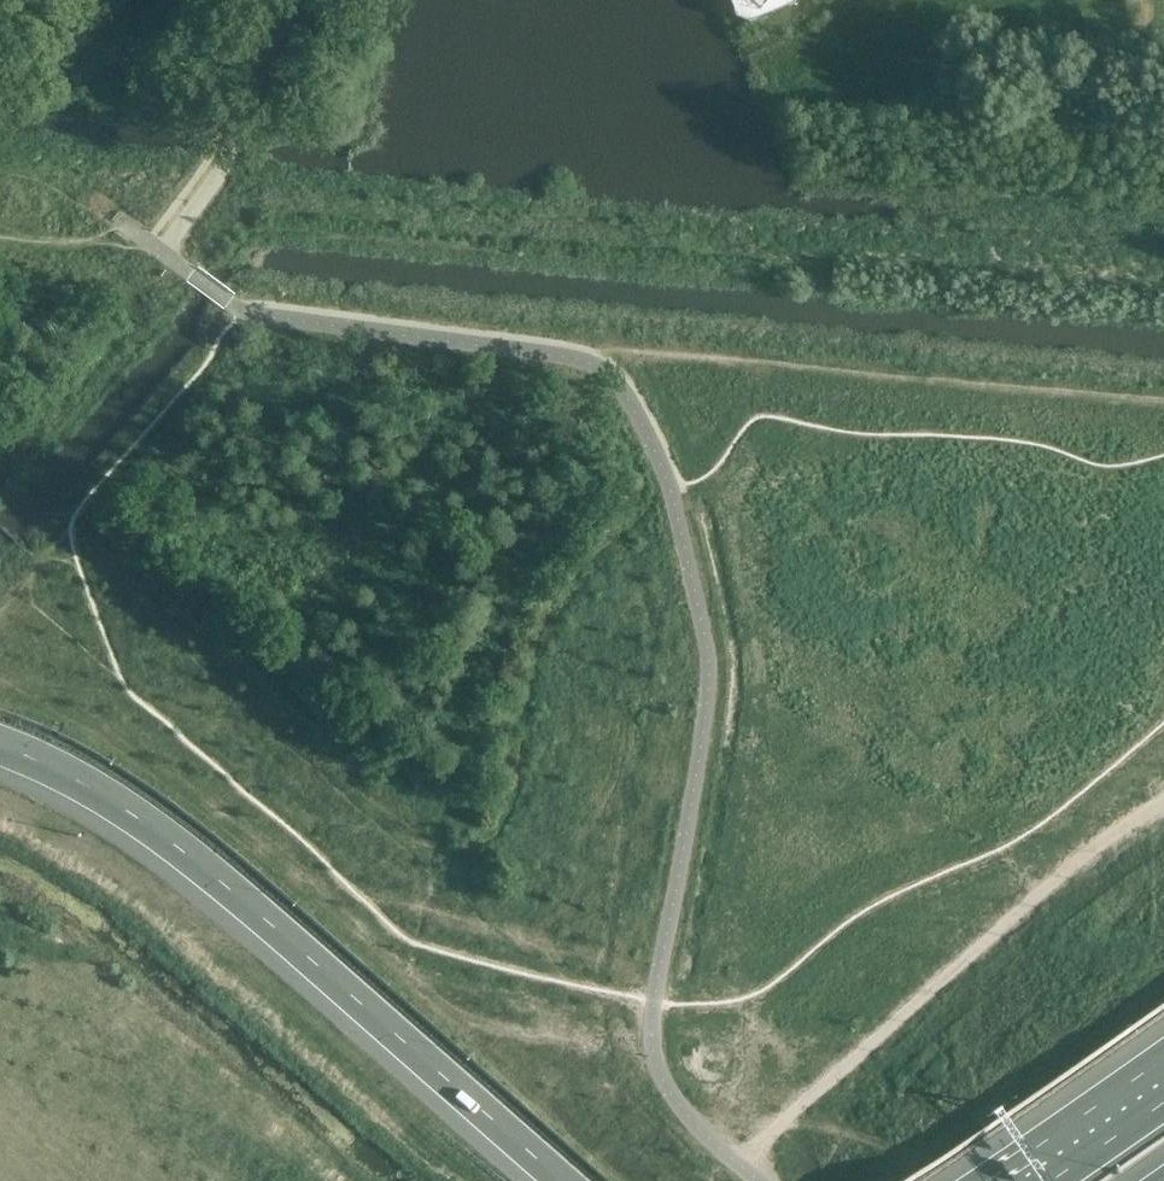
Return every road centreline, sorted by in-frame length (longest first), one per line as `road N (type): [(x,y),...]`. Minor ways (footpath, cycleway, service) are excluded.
road 1 (motorway): [(0,752),(75,785),(172,848),(561,1180)]
road 2 (track): [(586,362),(636,355),(1163,401)]
road 3 (track): [(1163,801),(1054,879),(740,1165)]
road 4 (track): [(0,612),(71,529),(76,509),(205,378),(243,312)]
road 5 (motorway): [(1163,1098),(1046,1180)]
road 6 (track): [(0,241),(66,244),(125,225)]

